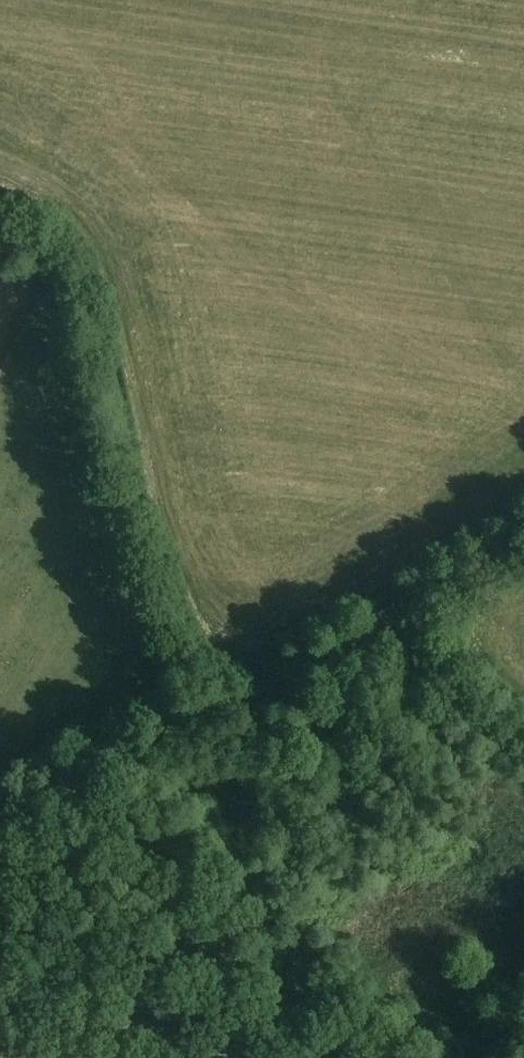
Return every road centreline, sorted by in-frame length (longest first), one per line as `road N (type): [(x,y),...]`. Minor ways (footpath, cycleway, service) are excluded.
road 1 (unclassified): [(252,1057),(78,1009),(0,976)]

